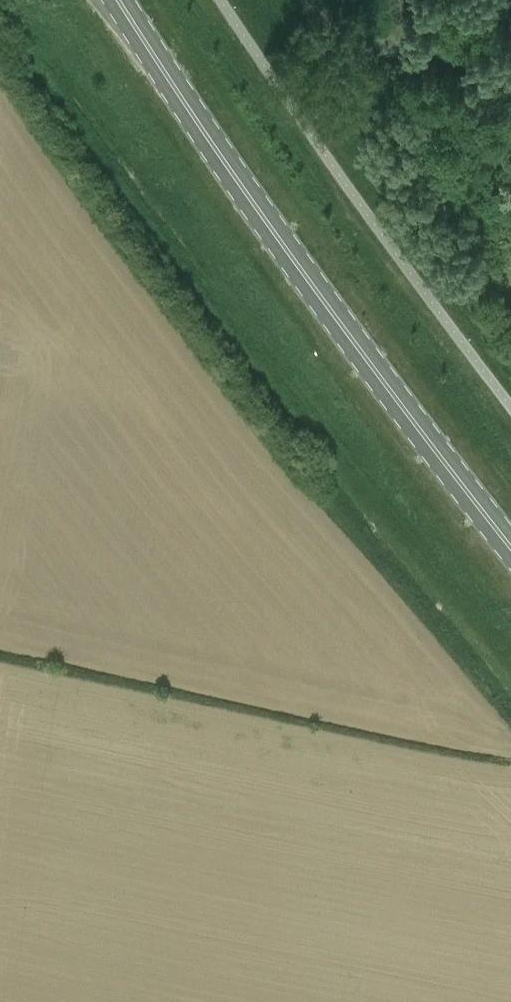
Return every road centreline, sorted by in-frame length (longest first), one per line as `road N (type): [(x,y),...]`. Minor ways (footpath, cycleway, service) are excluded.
road 1 (secondary): [(510,543),(260,218),(122,0)]

